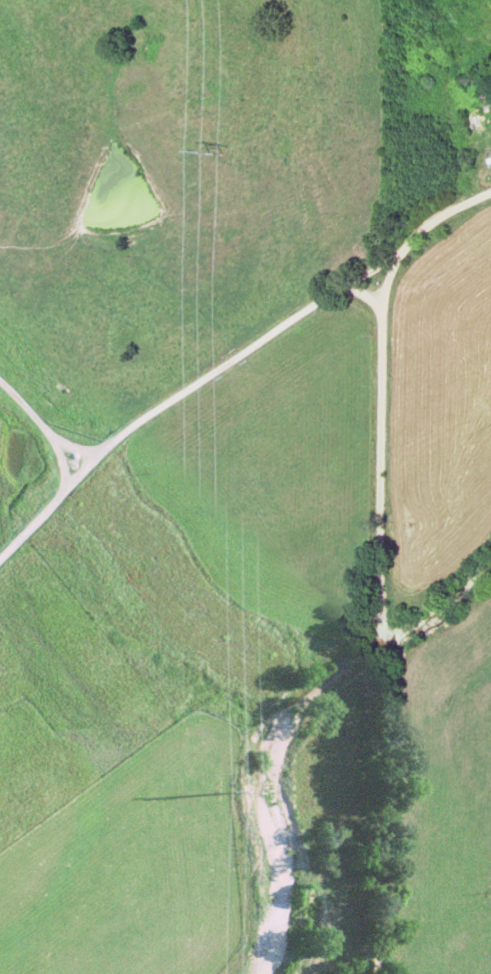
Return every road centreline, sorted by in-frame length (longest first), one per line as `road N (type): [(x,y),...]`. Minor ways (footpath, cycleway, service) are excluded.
road 1 (residential): [(388,973),(377,632),(396,255)]
road 2 (residential): [(0,559),(122,432),(396,255)]

